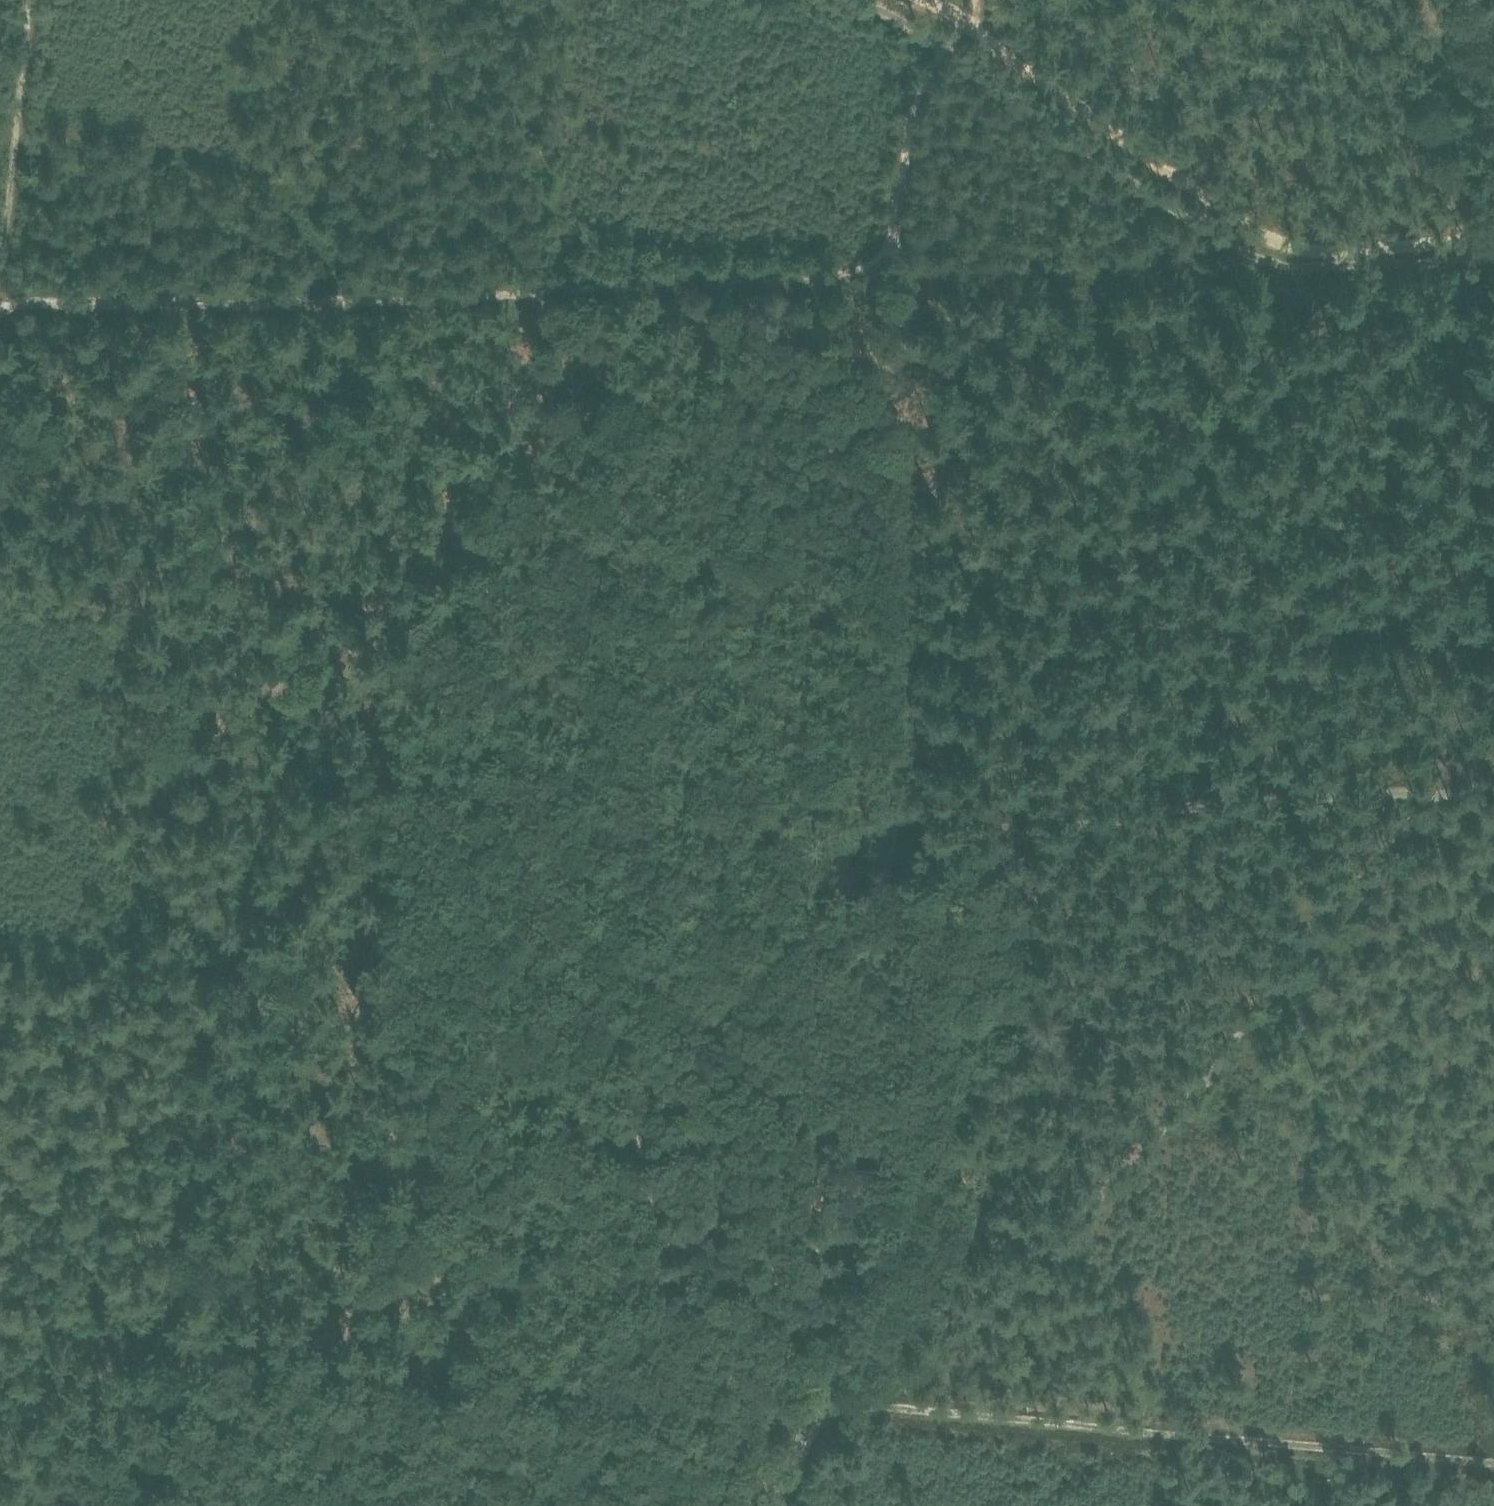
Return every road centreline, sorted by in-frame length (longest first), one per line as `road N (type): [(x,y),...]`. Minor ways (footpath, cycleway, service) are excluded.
road 1 (track): [(0,299),(896,277)]
road 2 (track): [(963,16),(1283,247),(1320,253),(1493,246)]
road 3 (track): [(896,277),(1308,262)]
road 4 (track): [(29,0),(0,202)]

